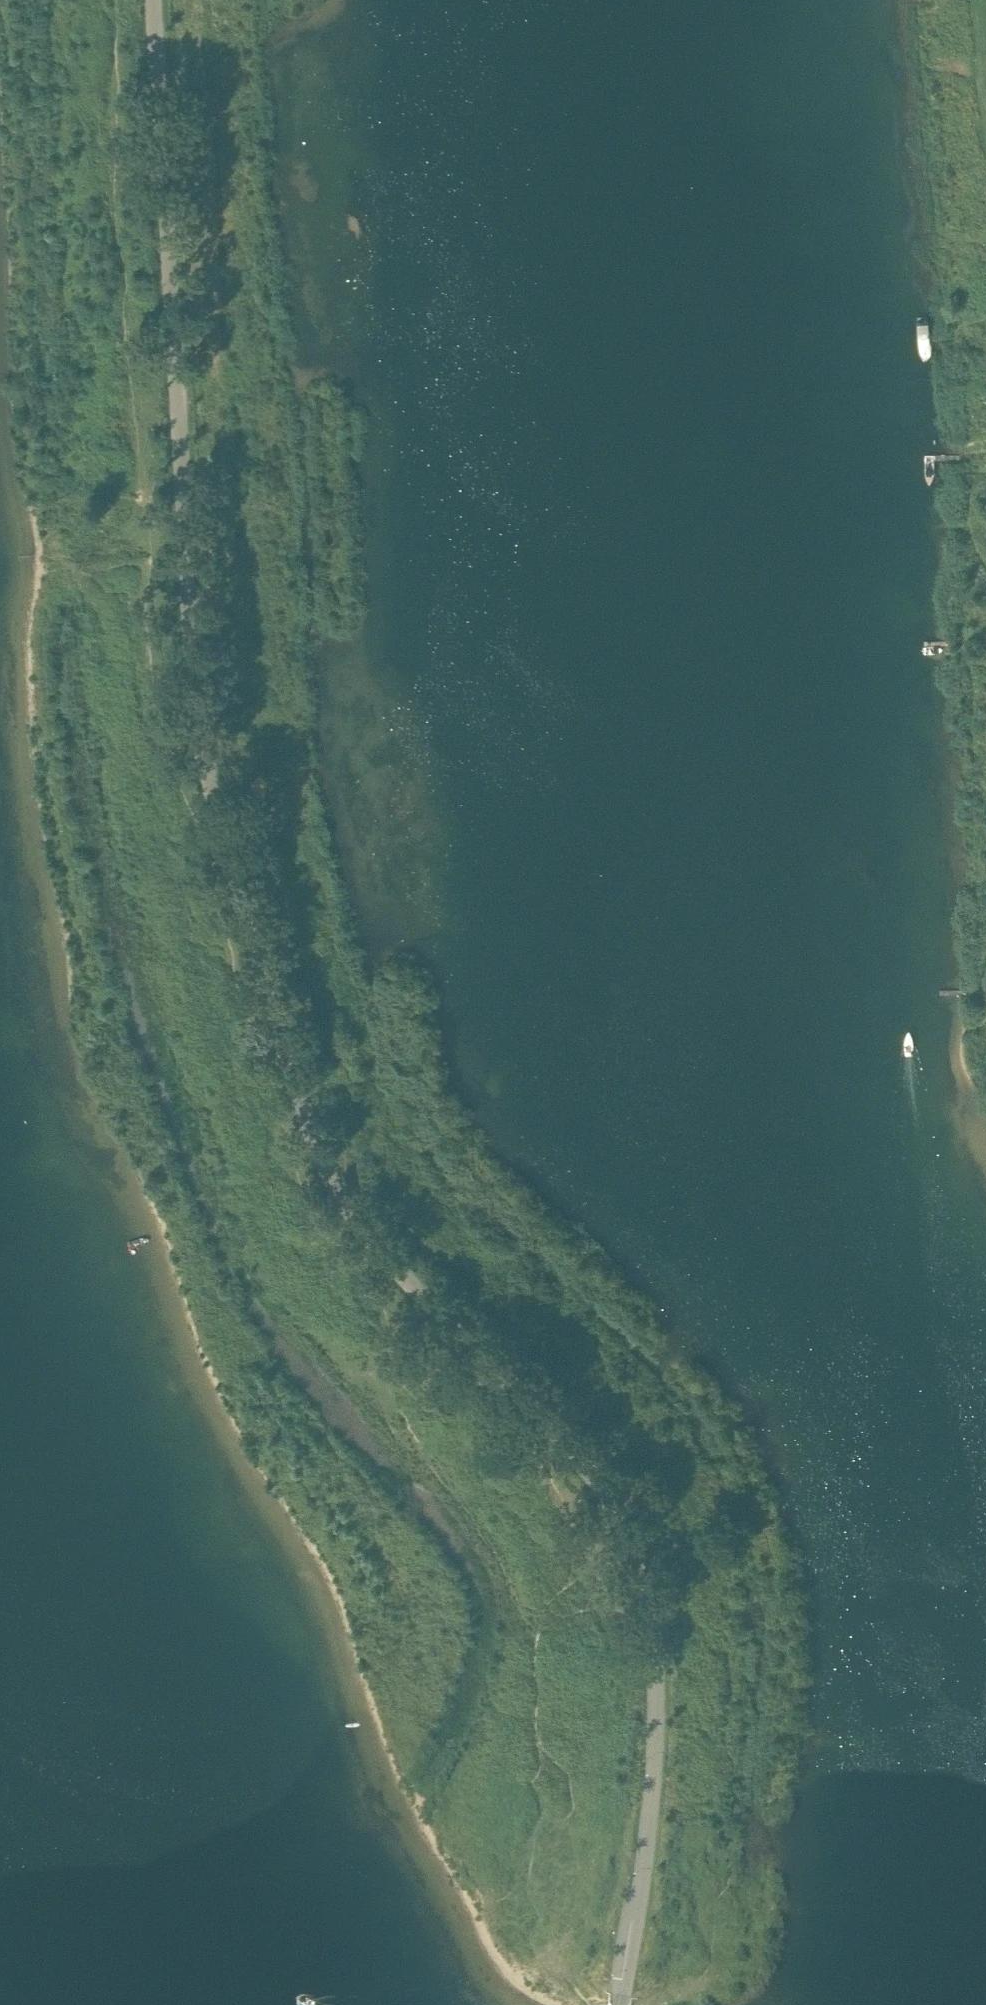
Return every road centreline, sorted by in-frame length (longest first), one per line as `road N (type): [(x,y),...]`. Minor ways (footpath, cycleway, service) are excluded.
road 1 (tertiary): [(621,2004),(645,1848),(657,1685),(653,1618),(637,1557),(618,1511),(571,1449),(386,1258),(324,1168),(220,827),(191,639),(152,0)]

